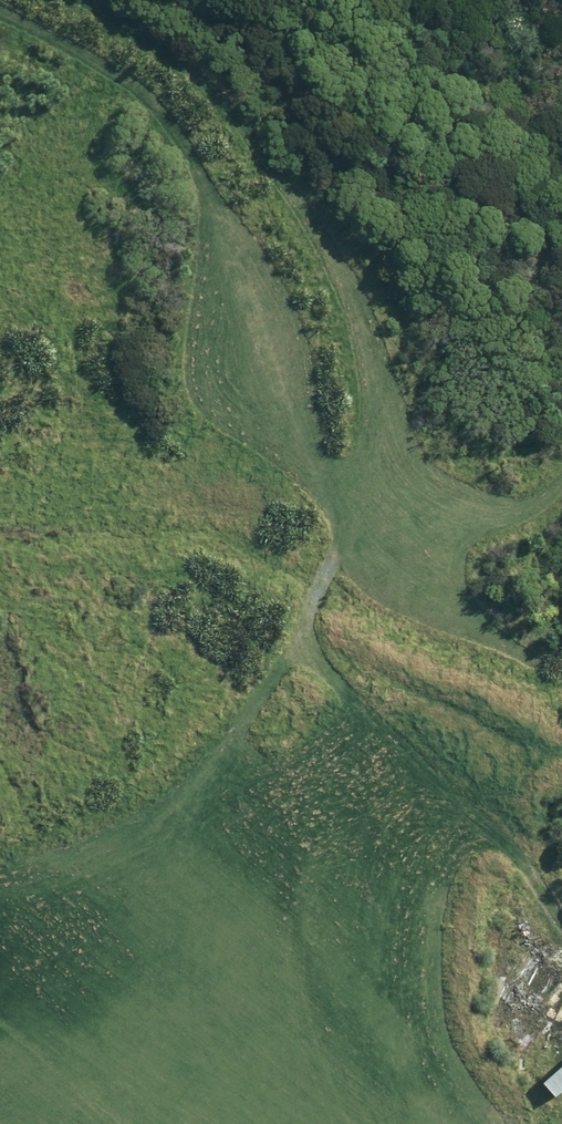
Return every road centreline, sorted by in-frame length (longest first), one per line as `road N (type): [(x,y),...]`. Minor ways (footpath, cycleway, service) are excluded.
road 1 (track): [(75,0),(151,41),(220,101),(337,269),(425,546),(533,719),(534,766),(511,841),(536,894),(561,923)]
road 2 (track): [(476,620),(313,699),(0,962)]
road 3 (track): [(561,460),(514,504),(425,546)]

